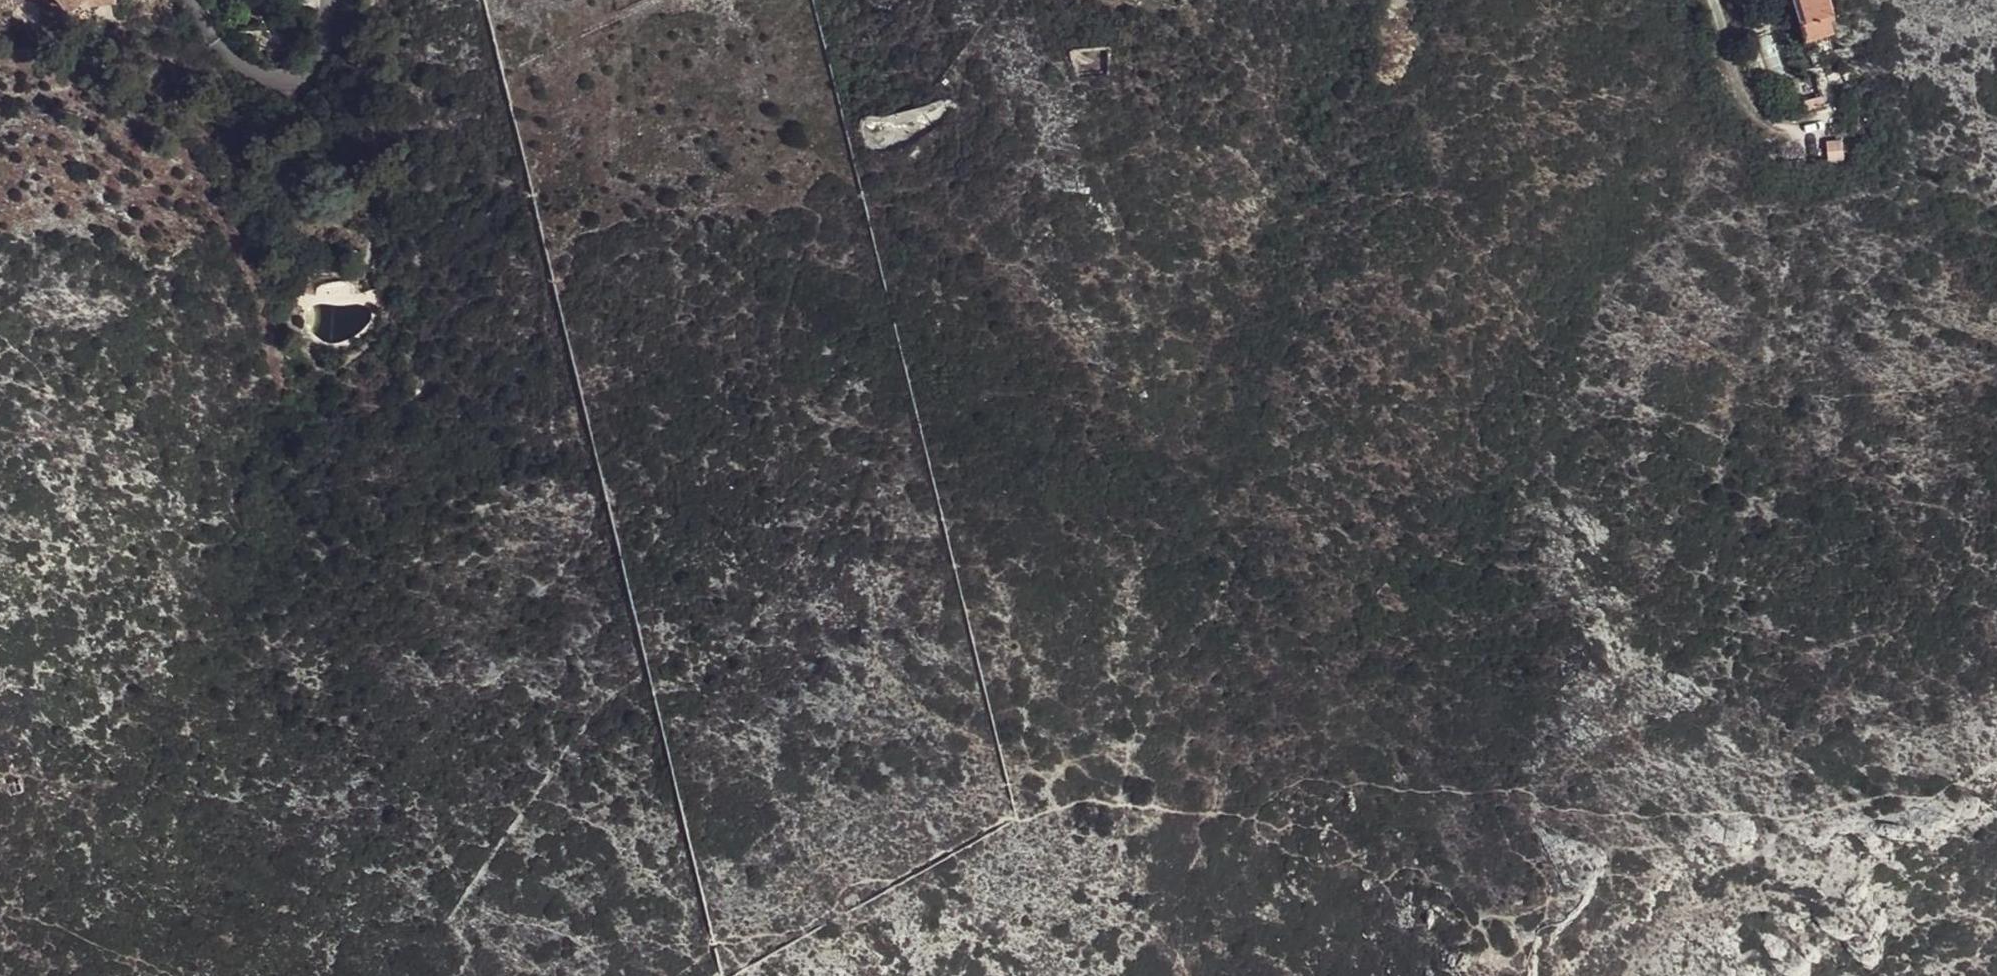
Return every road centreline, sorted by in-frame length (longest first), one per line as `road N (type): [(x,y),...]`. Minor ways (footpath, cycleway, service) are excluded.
road 1 (residential): [(189,0),(230,53),(268,83),(305,83),(337,0)]
road 2 (residential): [(1711,0),(1752,114),(1783,130),(1807,129),(1825,116),(1831,96)]

